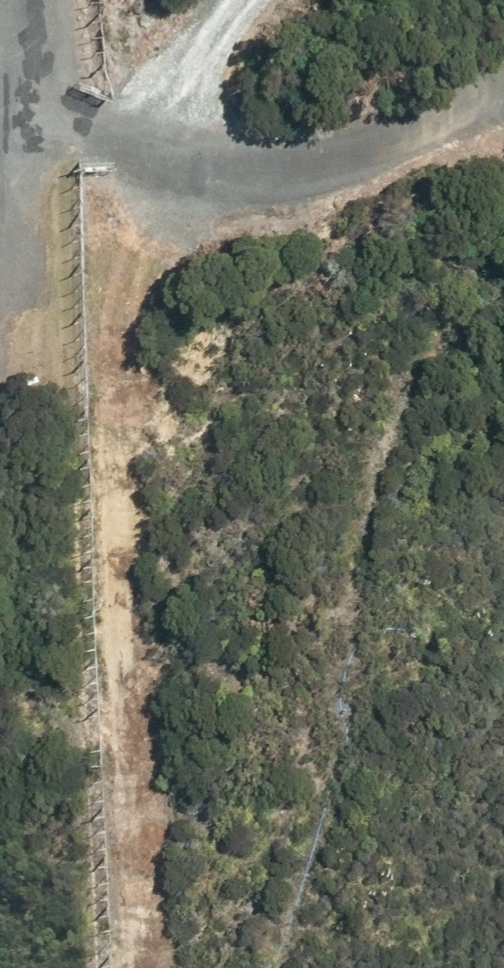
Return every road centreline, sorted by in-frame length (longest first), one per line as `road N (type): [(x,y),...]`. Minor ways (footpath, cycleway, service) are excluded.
road 1 (track): [(166,163),(111,305),(138,967)]
road 2 (track): [(503,245),(425,360),(290,905),(253,967)]

